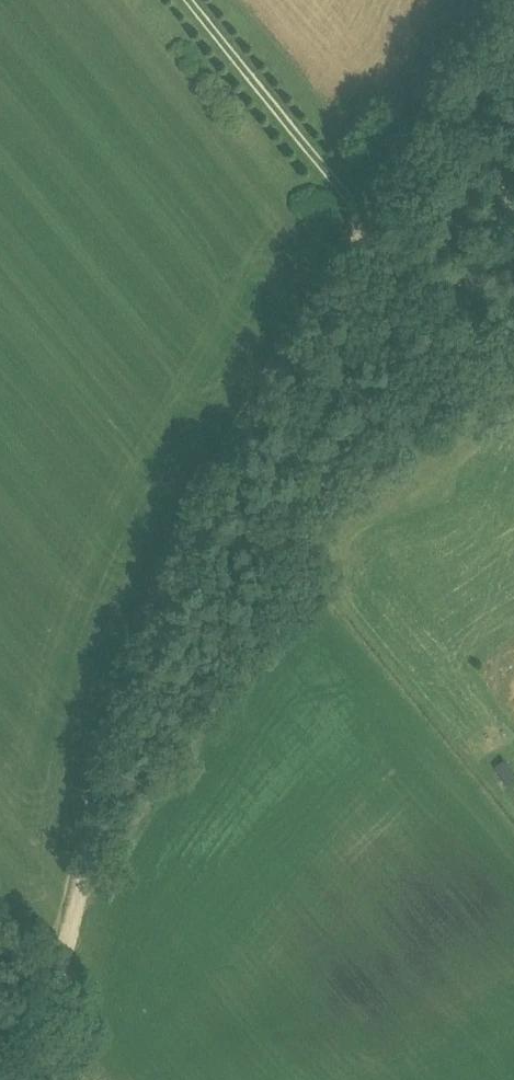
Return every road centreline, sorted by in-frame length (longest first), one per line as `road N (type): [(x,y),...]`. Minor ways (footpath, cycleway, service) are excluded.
road 1 (track): [(15,1079),(43,1039),(116,729),(167,579),(501,0)]
road 2 (track): [(188,0),(373,222)]

